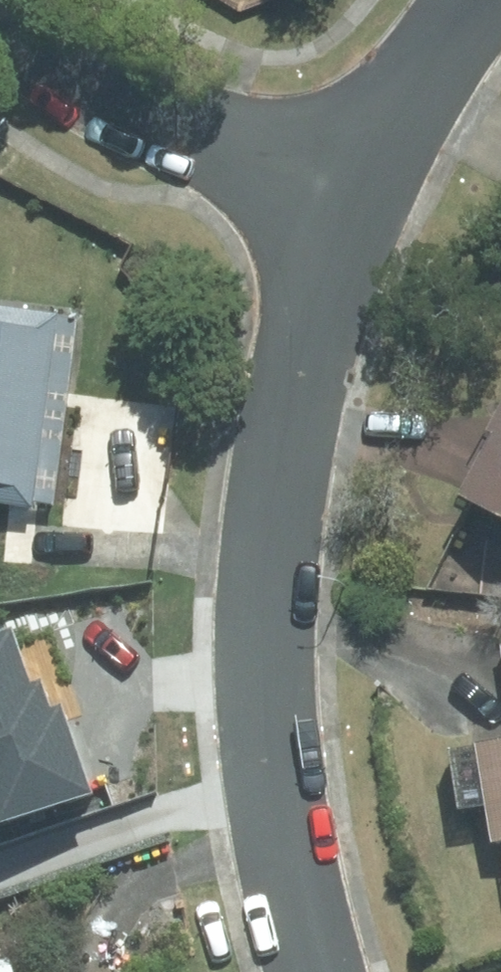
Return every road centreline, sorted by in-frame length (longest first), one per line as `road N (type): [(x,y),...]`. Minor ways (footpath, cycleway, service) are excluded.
road 1 (residential): [(356,199),(318,299),(297,385),(269,635),(281,825),(319,971)]
road 2 (residential): [(0,2),(160,109),(356,199)]
road 3 (residential): [(478,0),(399,115),(356,199)]

